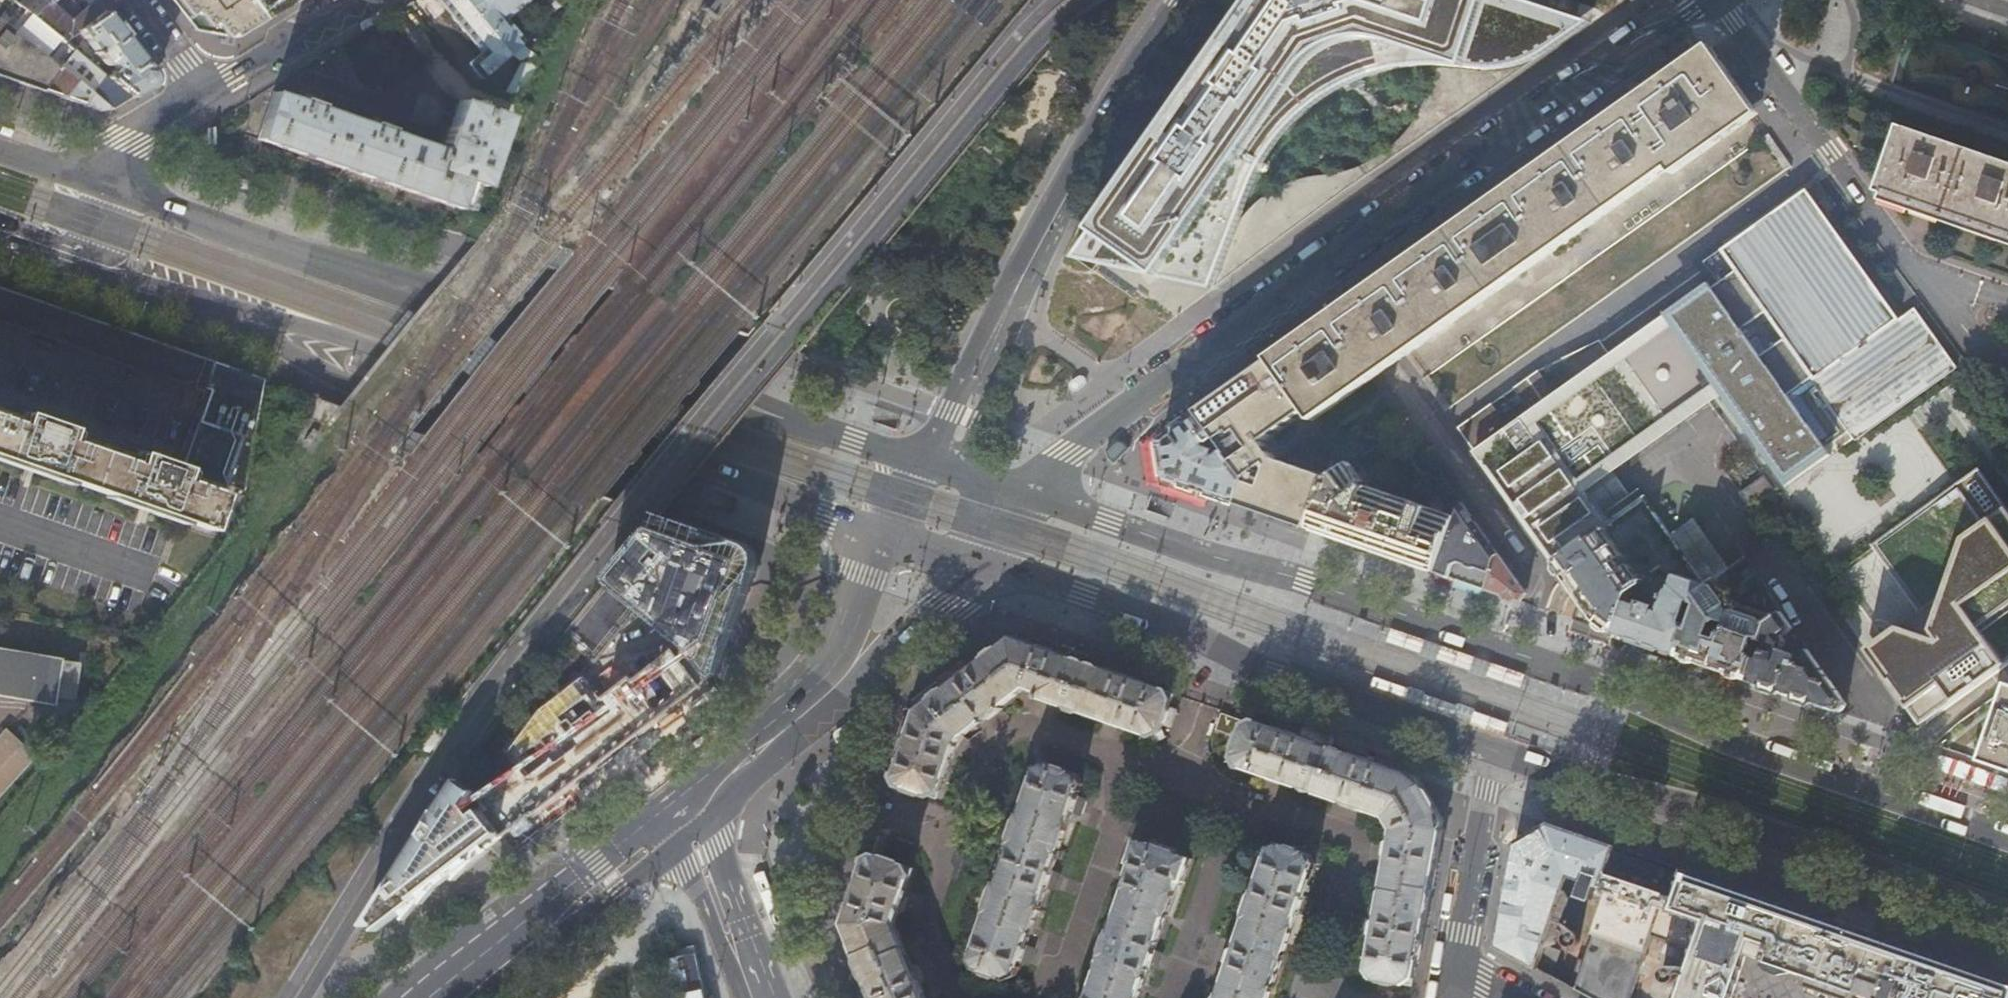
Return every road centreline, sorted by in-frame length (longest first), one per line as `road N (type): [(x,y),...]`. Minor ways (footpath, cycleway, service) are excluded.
road 1 (secondary): [(1078,0),(643,512),(434,790),(305,997)]
road 2 (primary): [(2007,835),(1725,738),(1605,684),(1021,490)]
road 3 (tertiary): [(1021,490),(1707,0)]
road 4 (primary): [(206,306),(356,383),(655,483),(721,472)]
road 5 (primary): [(978,561),(1494,752)]
road 6 (primary): [(206,306),(382,352),(721,472)]
road 7 (primary): [(1494,752),(1692,807),(2007,917)]
road 8 (tertiary): [(1173,0),(1016,263),(921,458)]
road 9 (primary): [(814,426),(778,403),(416,275),(322,261)]
road 10 (primary): [(814,426),(766,422),(398,298),(322,261)]
road 11 (residential): [(1723,0),(1911,263),(2007,297)]
road 12 (secondary): [(434,997),(686,804)]
road 13 (primary): [(322,261),(98,183)]
road 14 (residential): [(1494,752),(1454,971)]
road 15 (tertiary): [(765,997),(686,804)]
road 16 (secondary): [(831,693),(933,615),(978,561)]
road 17 (secondary): [(686,804),(831,693)]
road 18 (primary): [(36,249),(206,306)]
road 19 (tertiary): [(204,89),(353,0)]
road 20 (primary): [(721,472),(884,530)]
road 21 (secondary): [(884,530),(831,693)]
road 22 (tertiary): [(98,183),(108,152),(204,89)]

